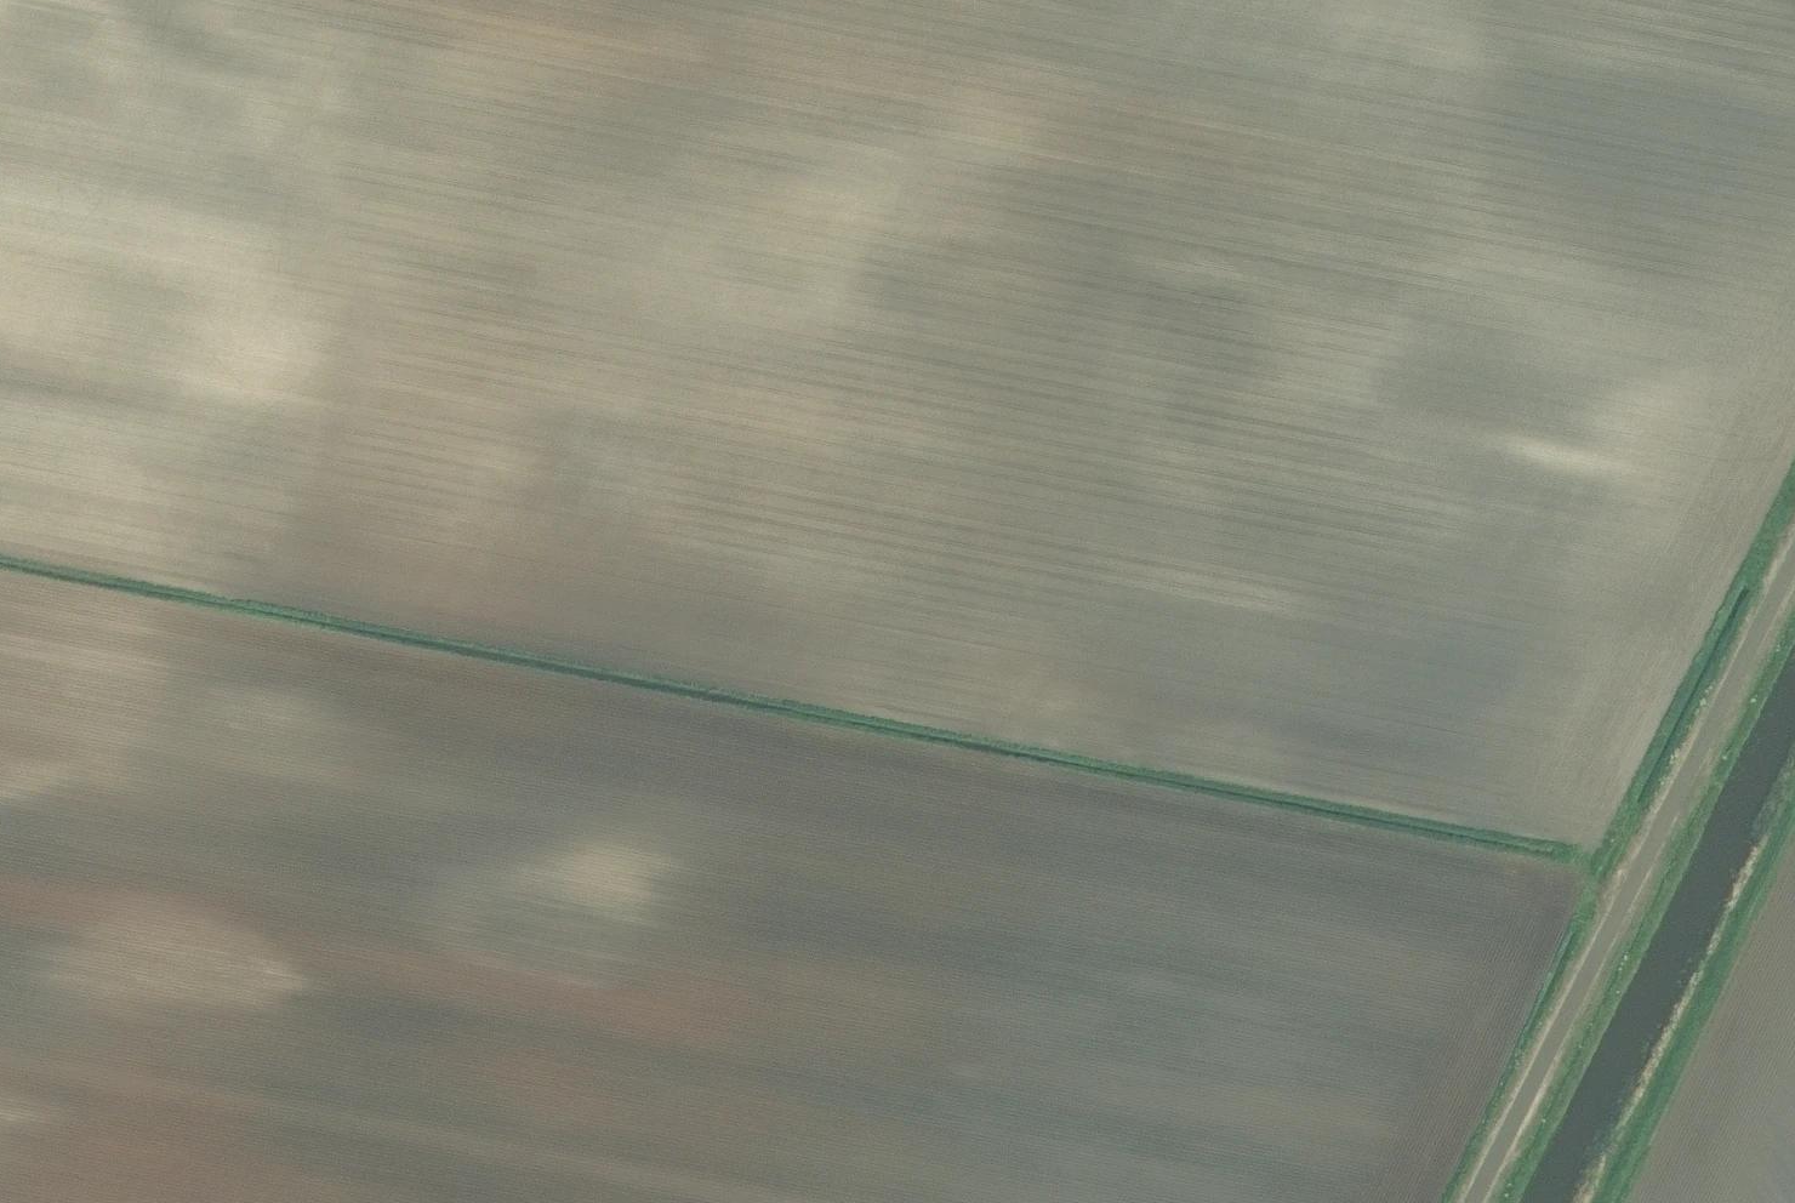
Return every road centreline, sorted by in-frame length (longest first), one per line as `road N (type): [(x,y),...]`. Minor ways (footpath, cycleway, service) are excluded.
road 1 (unclassified): [(1473,1202),(1794,558)]

